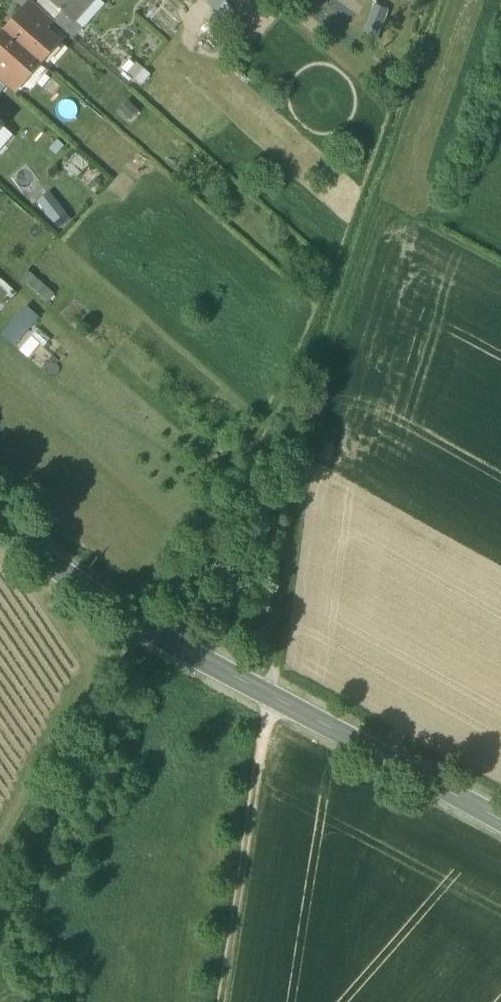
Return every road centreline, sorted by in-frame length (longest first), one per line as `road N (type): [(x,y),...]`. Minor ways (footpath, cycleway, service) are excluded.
road 1 (track): [(268,698),(325,358),(457,0)]
road 2 (tertiary): [(500,822),(153,638),(0,530)]
road 3 (track): [(268,698),(221,1001)]

